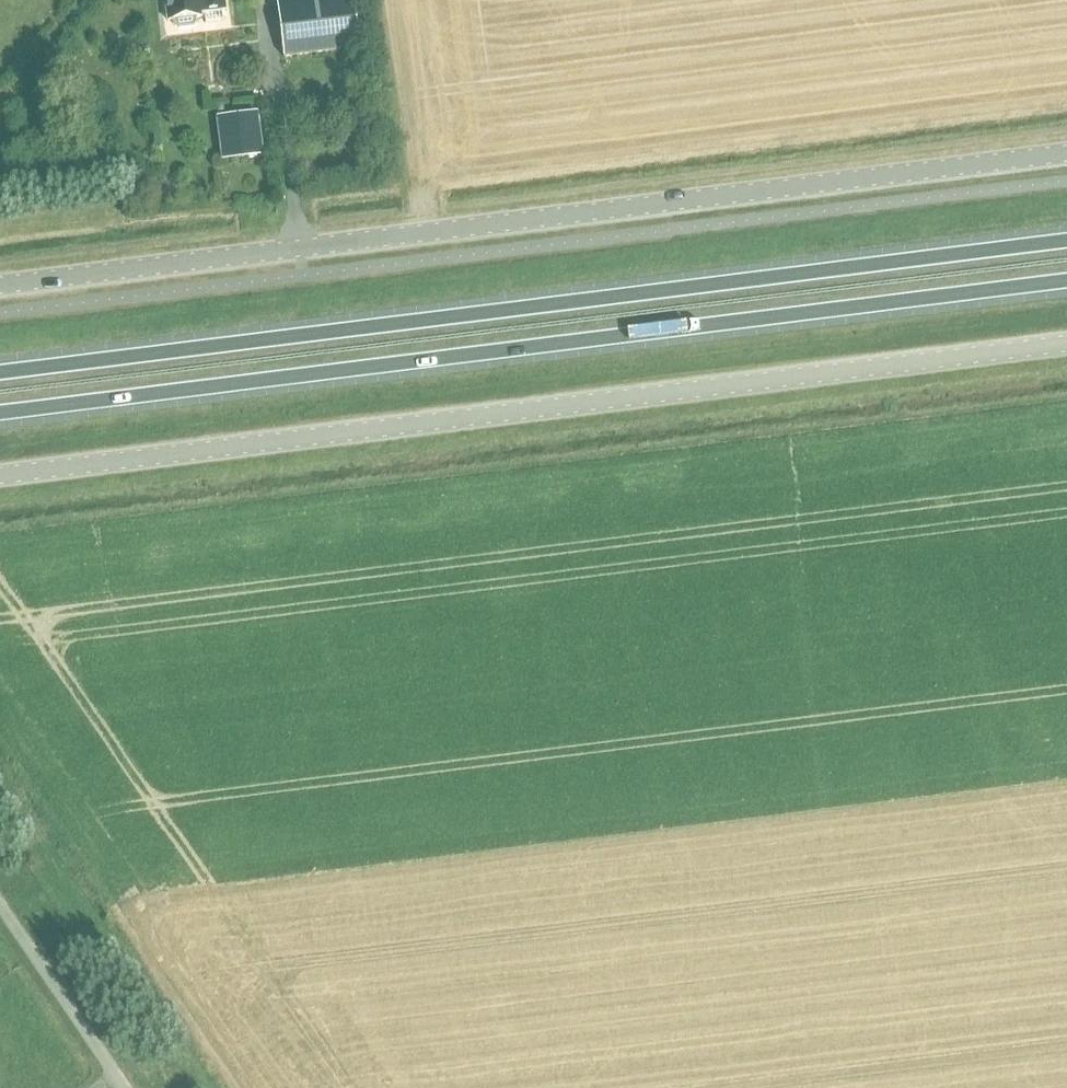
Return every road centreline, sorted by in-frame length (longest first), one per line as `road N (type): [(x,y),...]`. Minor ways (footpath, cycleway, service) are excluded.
road 1 (unclassified): [(0,477),(1066,344)]
road 2 (unclassified): [(0,286),(1066,153)]
road 3 (trunk): [(1066,241),(0,373)]
road 4 (trunk): [(0,412),(1066,281)]
road 5 (unclassified): [(121,1087),(0,911)]

